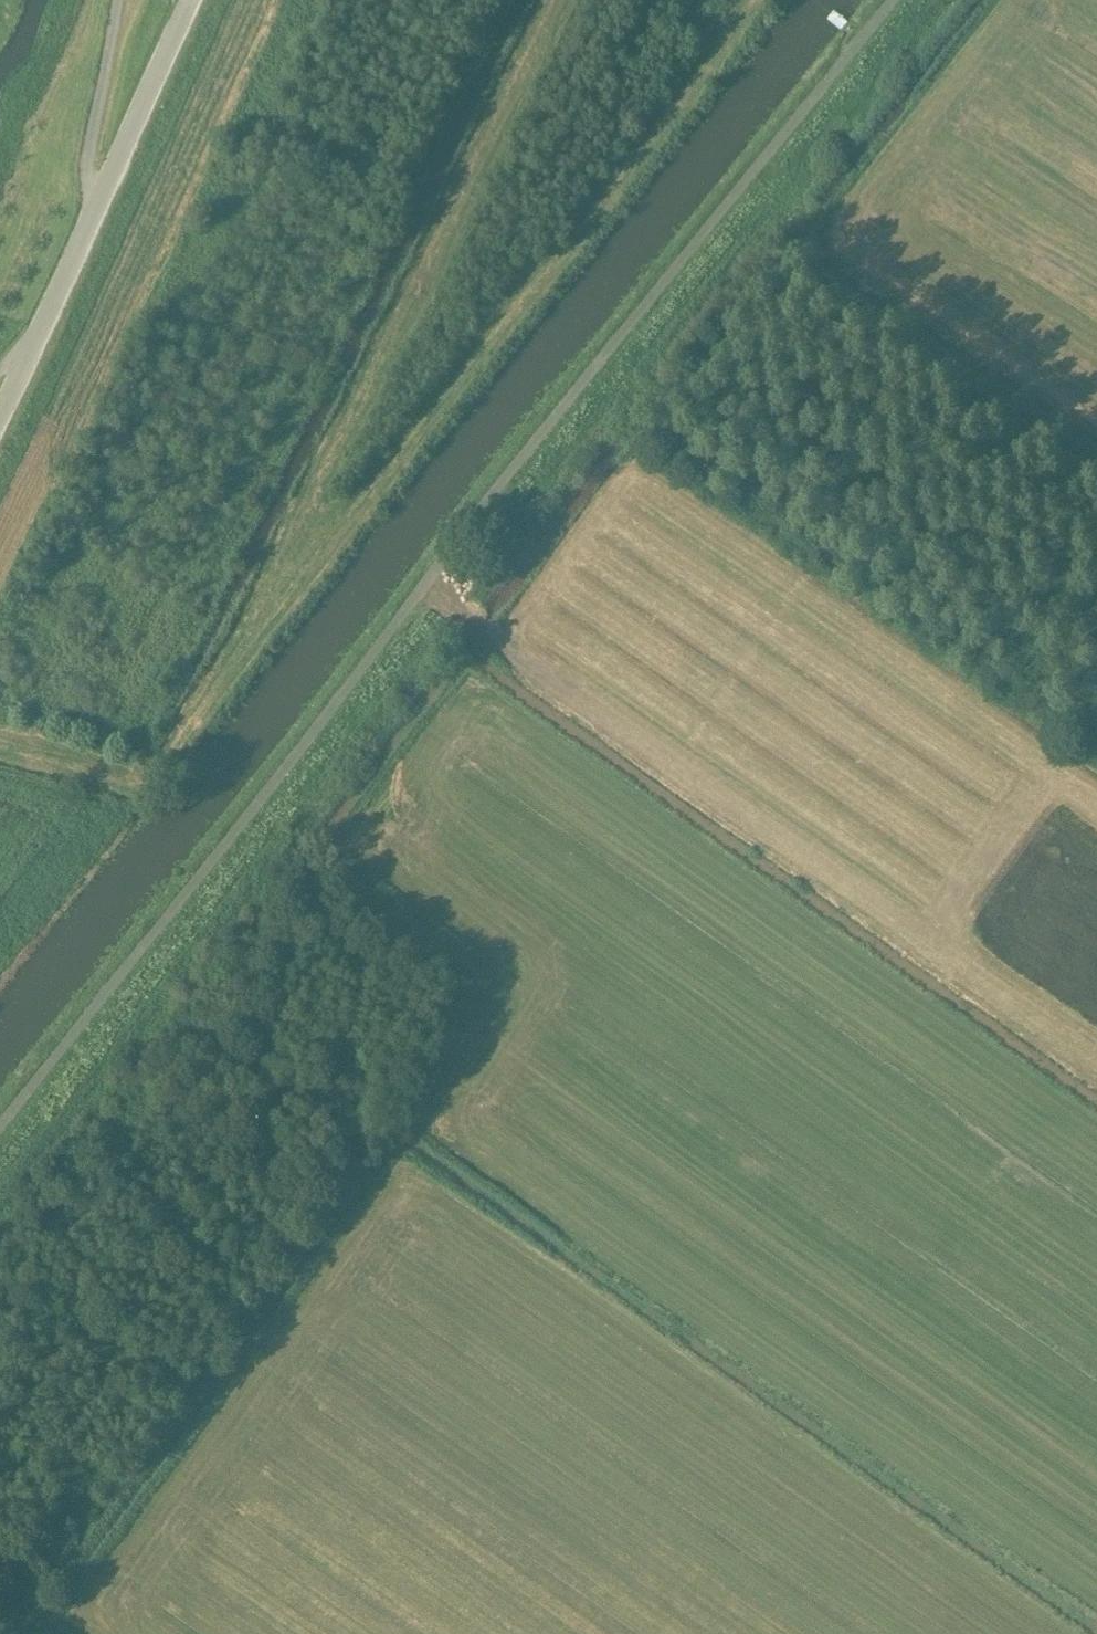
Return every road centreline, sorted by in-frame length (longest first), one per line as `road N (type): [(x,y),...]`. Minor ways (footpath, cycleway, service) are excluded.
road 1 (unclassified): [(892,0),(503,481),(0,1129)]
road 2 (track): [(75,771),(142,787),(758,0)]
road 3 (unclassified): [(0,423),(194,0)]
road 4 (track): [(114,0),(86,167),(94,220)]

